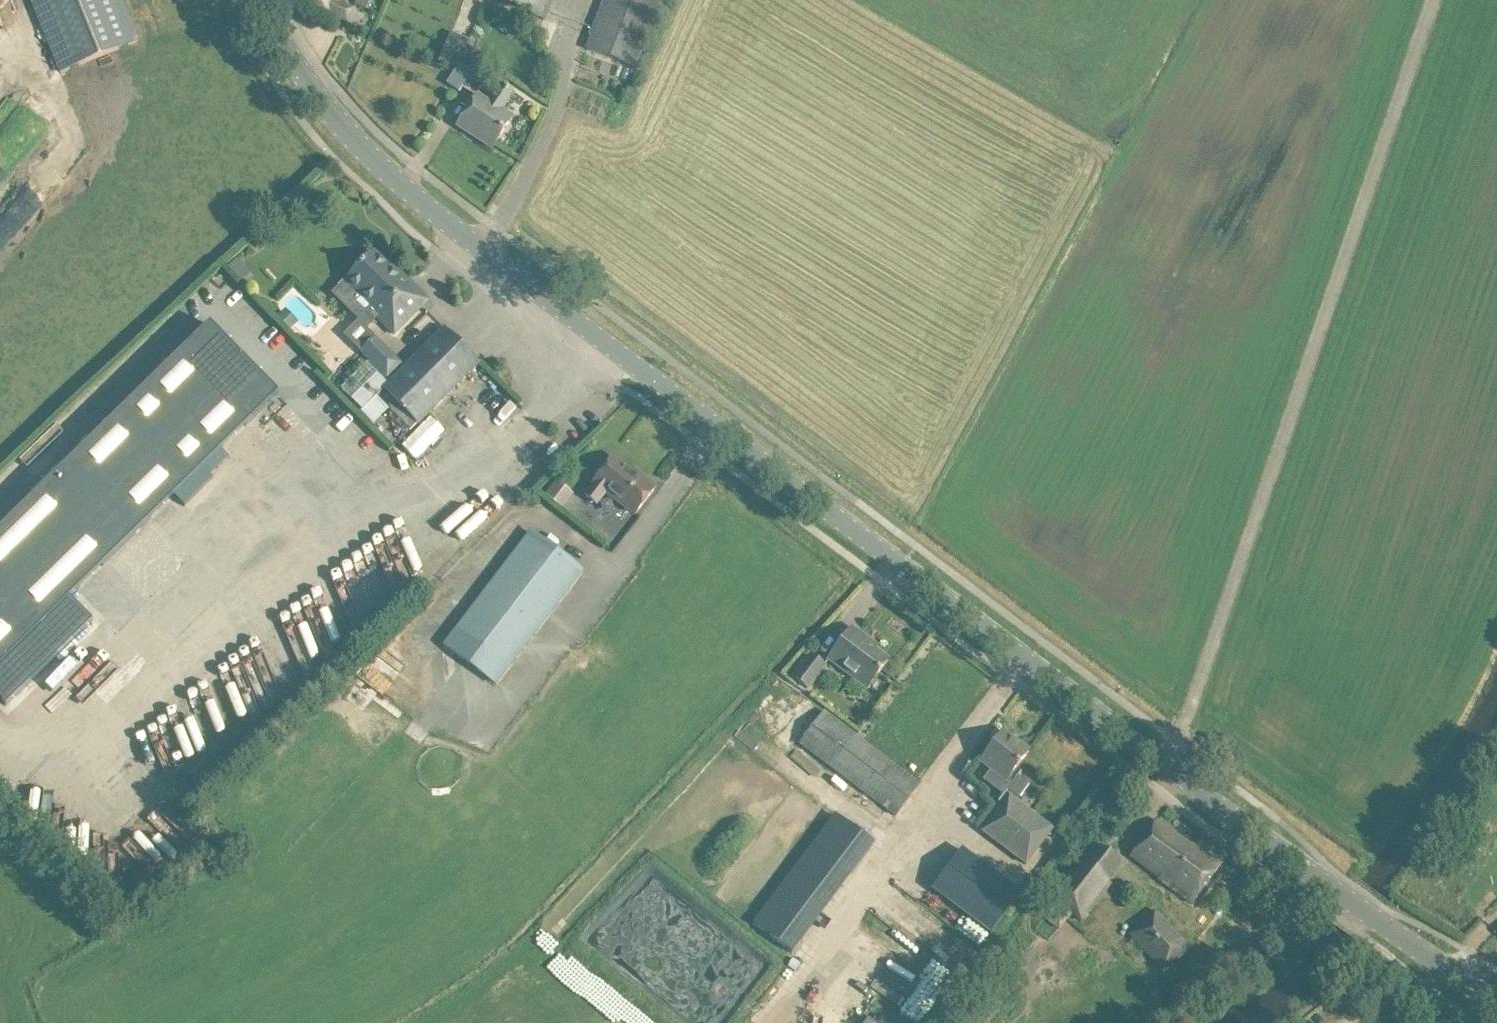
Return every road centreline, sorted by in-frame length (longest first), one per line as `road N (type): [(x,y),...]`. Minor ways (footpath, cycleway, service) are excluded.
road 1 (tertiary): [(1496,1001),(1239,819),(446,220),(331,111),(264,0)]

